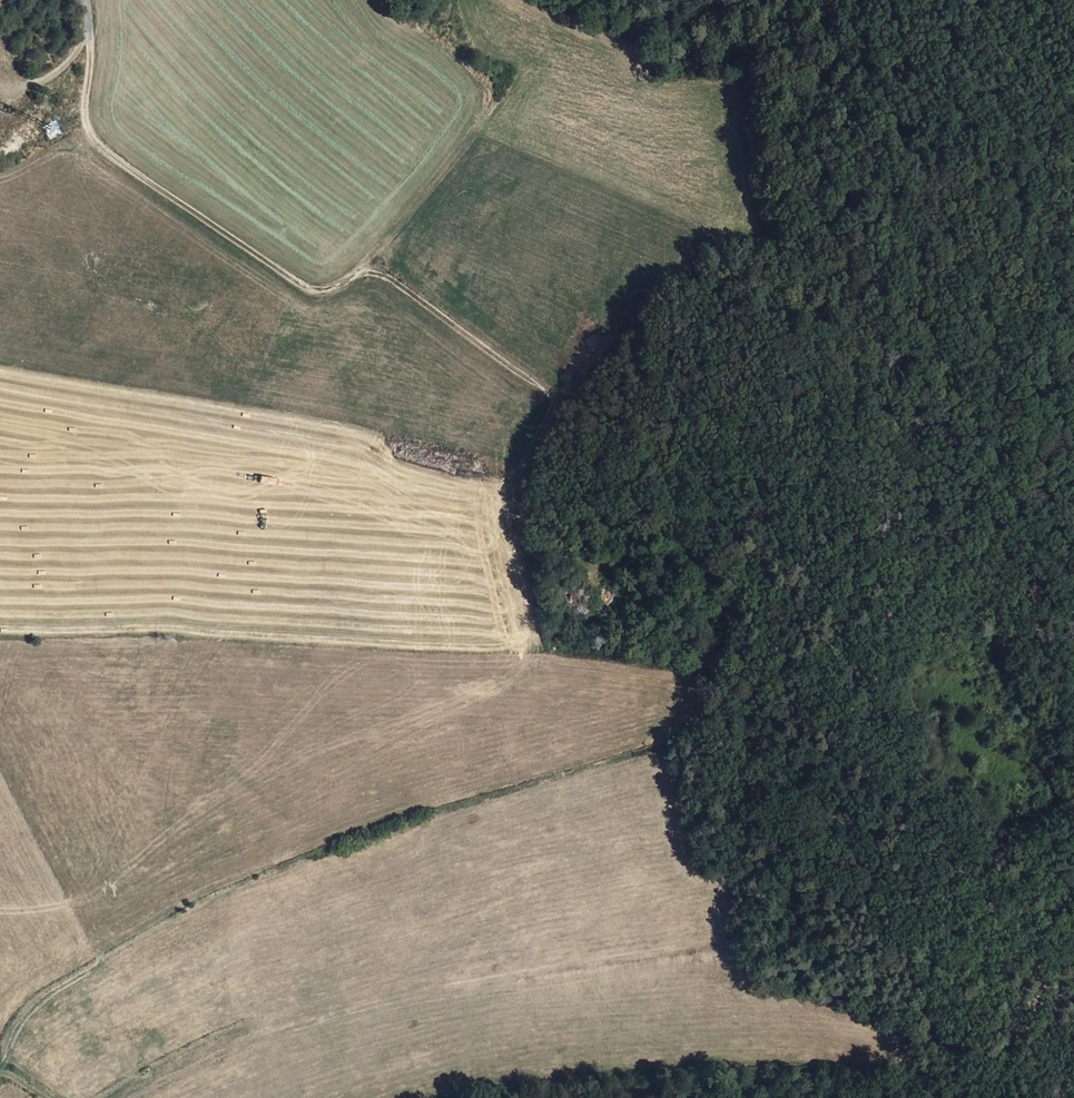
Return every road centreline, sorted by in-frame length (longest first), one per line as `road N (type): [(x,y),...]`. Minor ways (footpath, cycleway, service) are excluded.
road 1 (track): [(90,40),(92,136),(129,168),(313,292),(375,269),(548,393),(549,415),(517,474),(518,522),(542,545),(622,572)]

